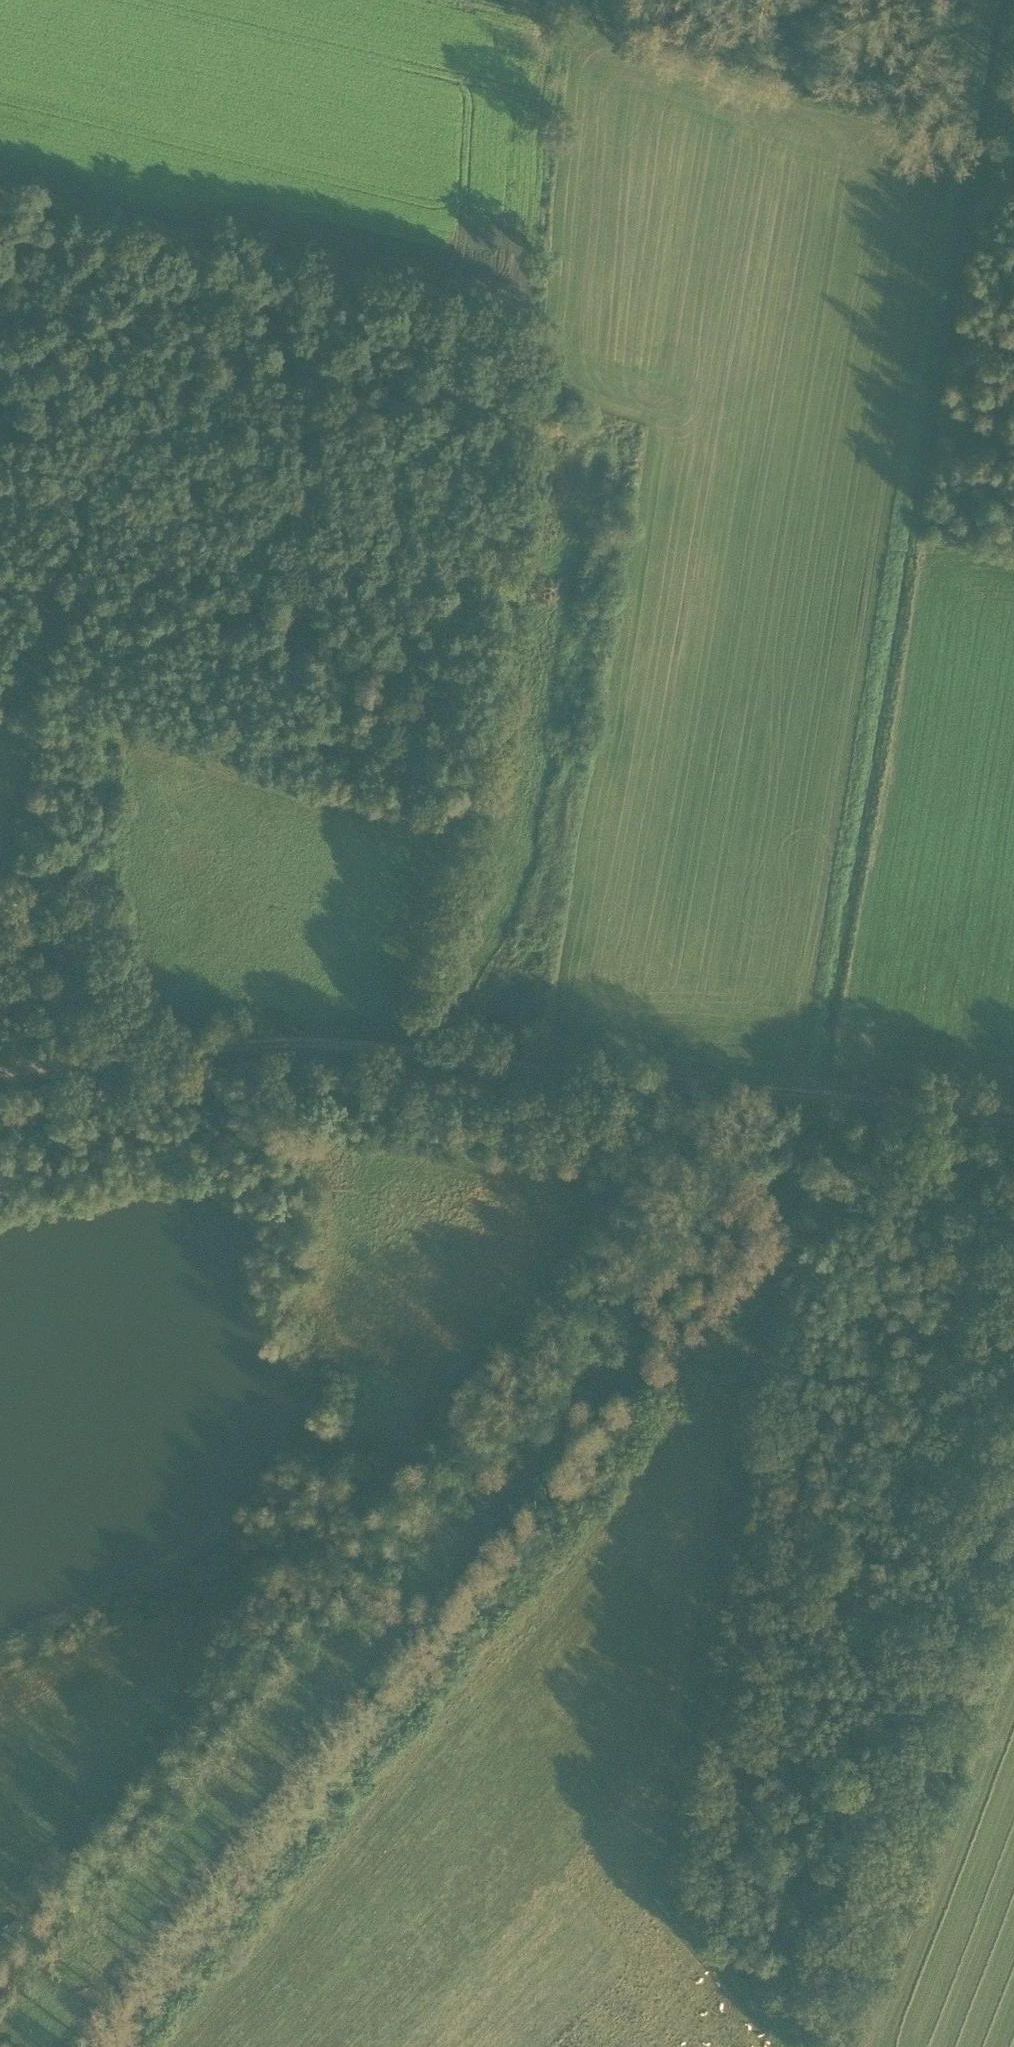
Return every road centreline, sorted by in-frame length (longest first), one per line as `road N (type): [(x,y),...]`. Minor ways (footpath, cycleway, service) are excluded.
road 1 (track): [(807,1090),(660,1875),(662,1899),(791,2046)]
road 2 (track): [(807,1090),(260,1029),(0,1061)]
road 3 (track): [(1013,1109),(807,1090)]

